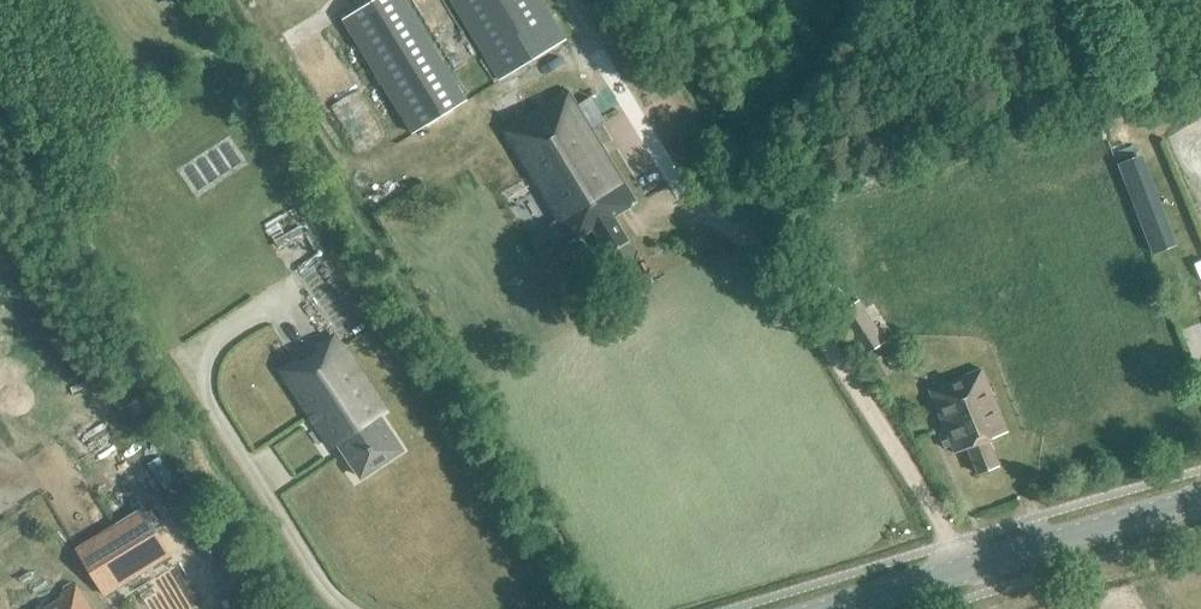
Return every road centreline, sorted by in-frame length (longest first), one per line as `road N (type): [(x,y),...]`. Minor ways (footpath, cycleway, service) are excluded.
road 1 (track): [(989,593),(767,248),(659,196),(586,74)]
road 2 (primary): [(830,608),(1200,499)]

